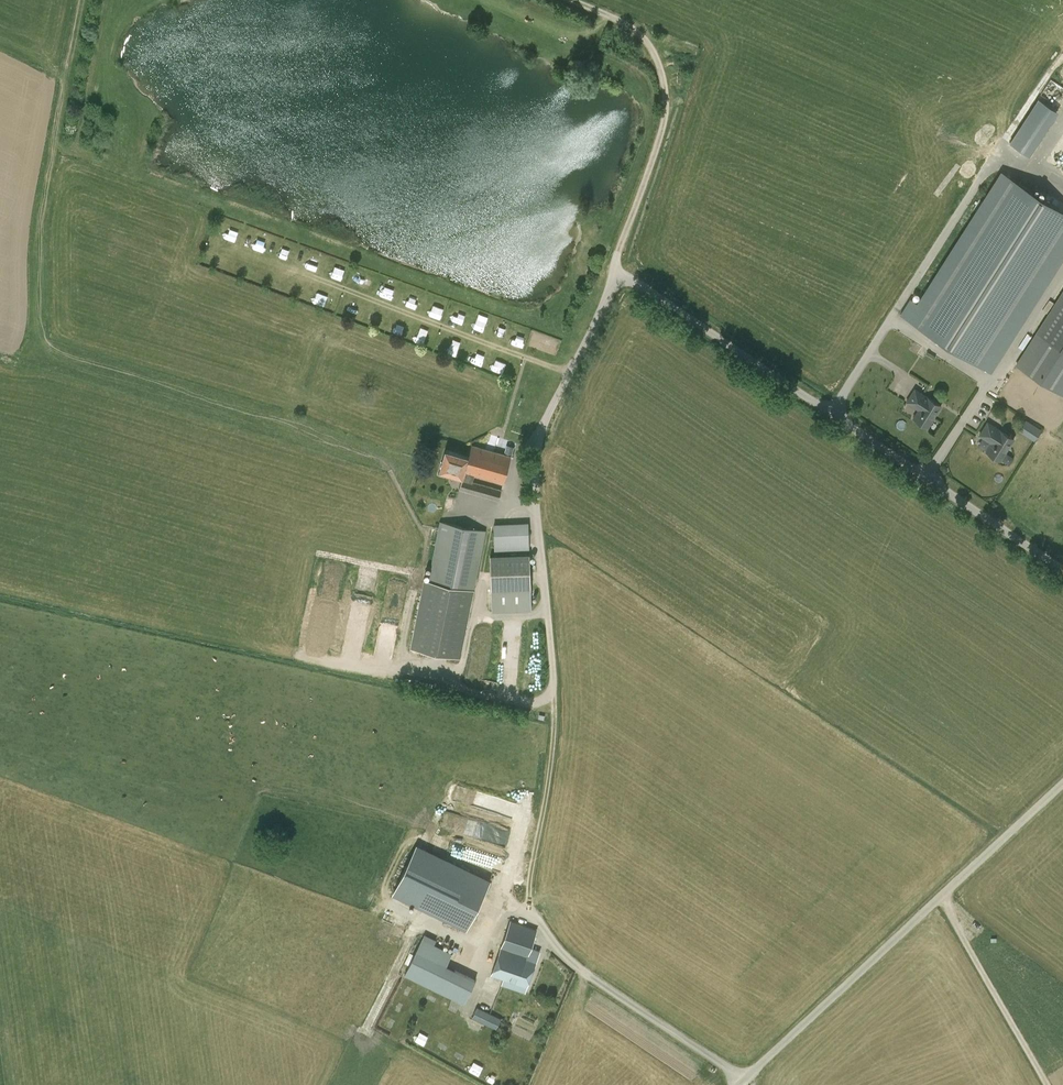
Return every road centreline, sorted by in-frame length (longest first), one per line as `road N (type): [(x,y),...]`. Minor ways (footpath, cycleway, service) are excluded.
road 1 (unclassified): [(1062,571),(619,272),(540,428),(534,486),(555,712)]
road 2 (unclassified): [(745,1079),(1062,784)]
road 3 (track): [(580,0),(611,13),(650,45),(667,84),(661,139),(618,251),(619,272)]
road 4 (unclassified): [(745,1079),(571,961),(540,921),(531,884)]
road 5 (track): [(531,884),(555,712)]
road 6 (track): [(569,374),(418,314)]
road 7 (track): [(82,0),(54,146)]

